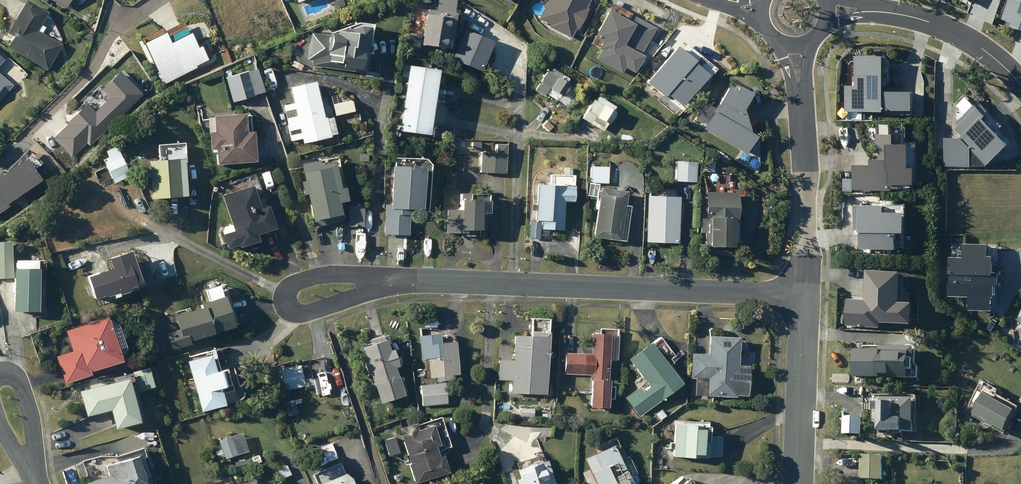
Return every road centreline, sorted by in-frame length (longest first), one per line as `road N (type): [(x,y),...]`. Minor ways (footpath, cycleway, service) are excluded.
road 1 (residential): [(799,296),(381,281)]
road 2 (residential): [(799,296),(796,46)]
road 3 (residential): [(381,281),(317,309),(298,310),(288,298),(309,279),(370,278)]
road 4 (residential): [(796,483),(799,296)]
road 5 (residential): [(1020,76),(998,48),(936,11),(866,0)]

